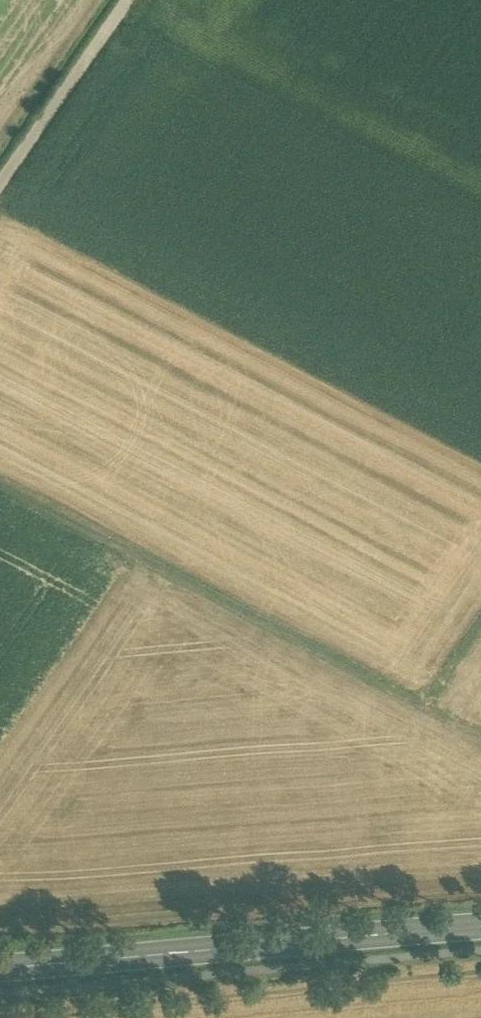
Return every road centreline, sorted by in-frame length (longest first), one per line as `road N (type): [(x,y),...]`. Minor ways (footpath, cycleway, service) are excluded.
road 1 (track): [(480,740),(0,492)]
road 2 (secondary): [(480,928),(0,962)]
road 3 (track): [(136,0),(0,193)]

